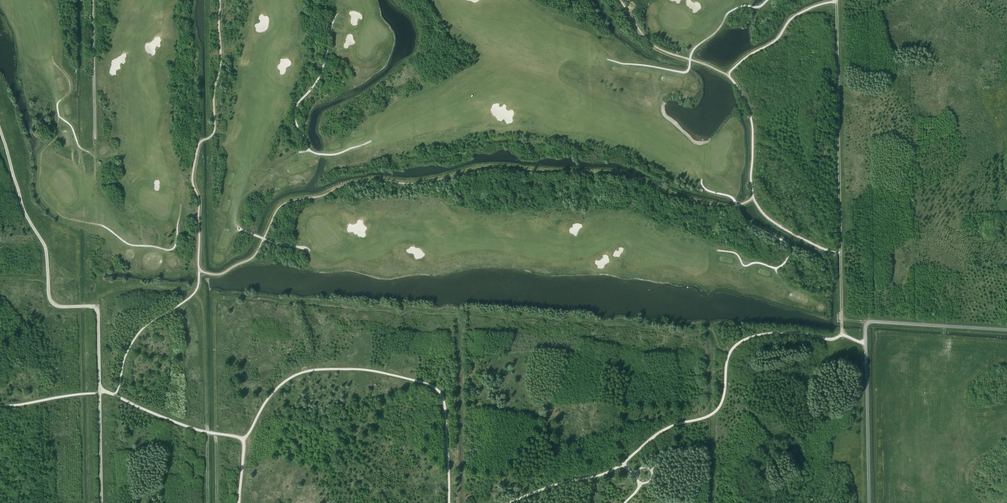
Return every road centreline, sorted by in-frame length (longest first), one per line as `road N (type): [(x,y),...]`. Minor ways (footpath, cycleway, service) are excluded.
road 1 (track): [(102,502),(98,308),(61,308),(49,298),(45,248),(23,211),(0,131)]
road 2 (track): [(841,254),(836,0)]

